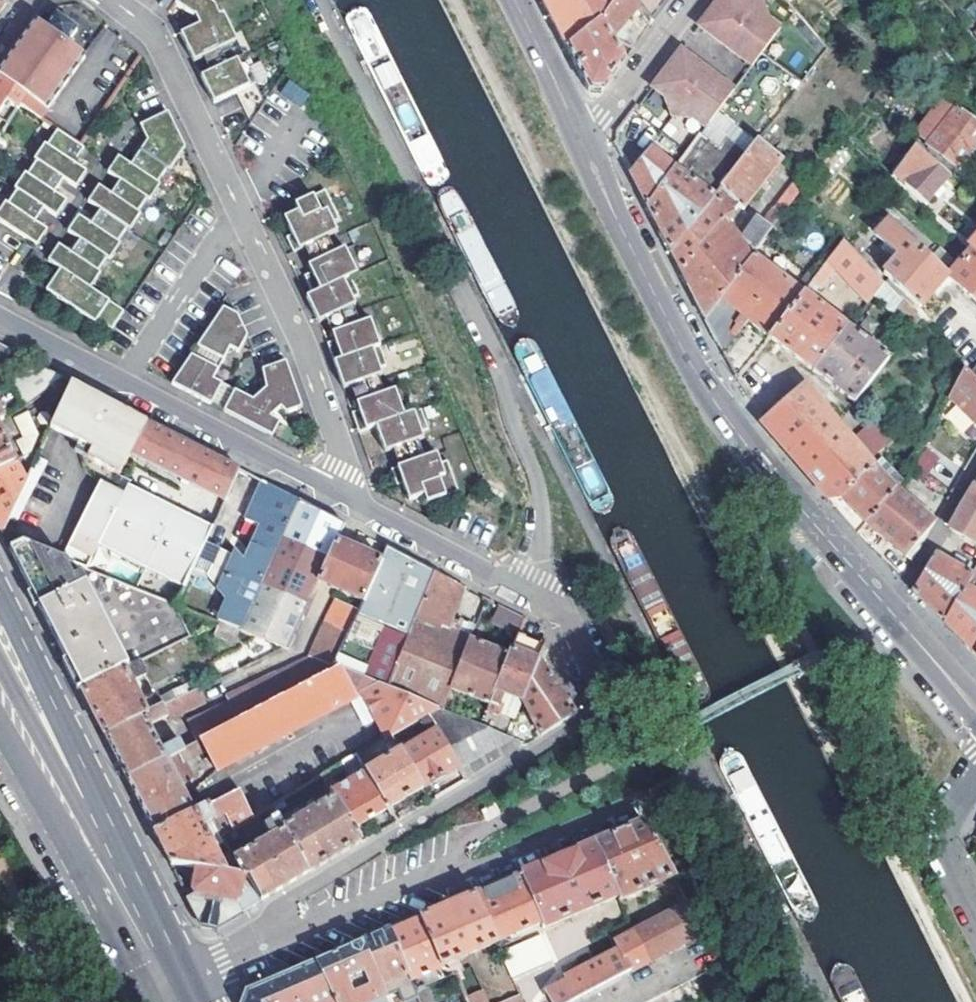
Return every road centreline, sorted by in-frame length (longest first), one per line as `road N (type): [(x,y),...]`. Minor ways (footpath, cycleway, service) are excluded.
road 1 (tertiary): [(578,130),(710,396),(975,708)]
road 2 (residential): [(273,936),(296,894),(583,720),(592,701),(581,659),(558,619),(533,598)]
road 3 (residential): [(676,785),(273,936)]
road 4 (secondary): [(0,720),(150,1001)]
road 5 (residential): [(243,218),(339,440),(341,468),(328,493)]
road 6 (secondary): [(127,851),(0,596)]
road 7 (residential): [(112,0),(157,38),(243,218)]
road 8 (residential): [(328,493),(121,385)]
road 9 (residential): [(533,598),(328,493)]
road 10 (secondary): [(127,851),(77,803),(0,664)]
road 11 (residential): [(243,218),(229,224),(121,385)]
road 12 (residential): [(578,130),(620,104),(698,0)]
road 13 (residential): [(975,911),(944,835),(975,776)]
road 14 (tertiary): [(515,0),(578,130)]
road 15 (secondary): [(187,981),(127,851)]
road 16 (residential): [(121,385),(0,324)]

